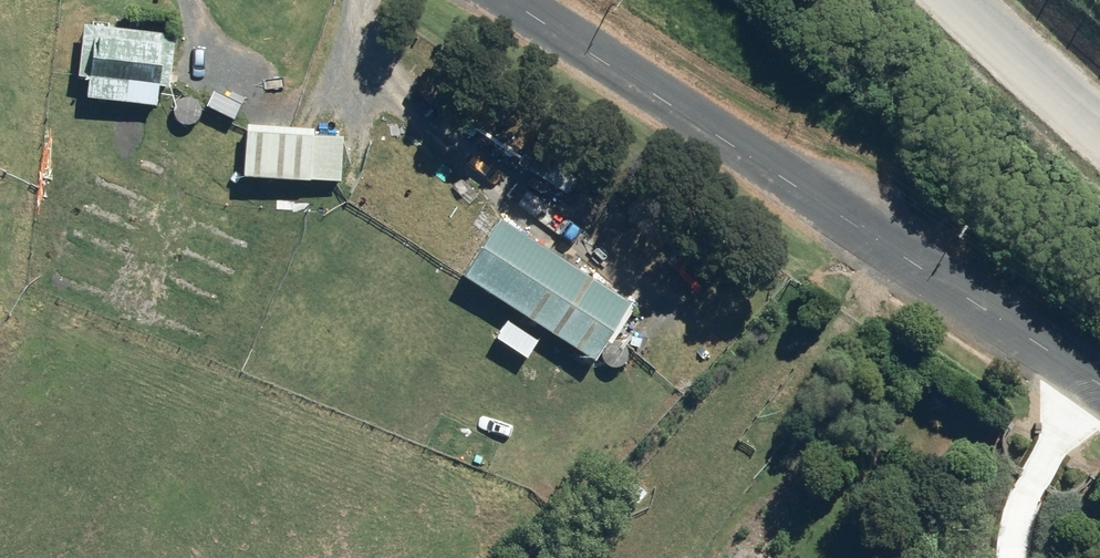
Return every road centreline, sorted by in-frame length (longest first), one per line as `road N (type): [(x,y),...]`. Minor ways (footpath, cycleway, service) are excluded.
road 1 (unclassified): [(503,0),(1075,371)]
road 2 (residential): [(1075,371),(1026,505),(1020,557)]

